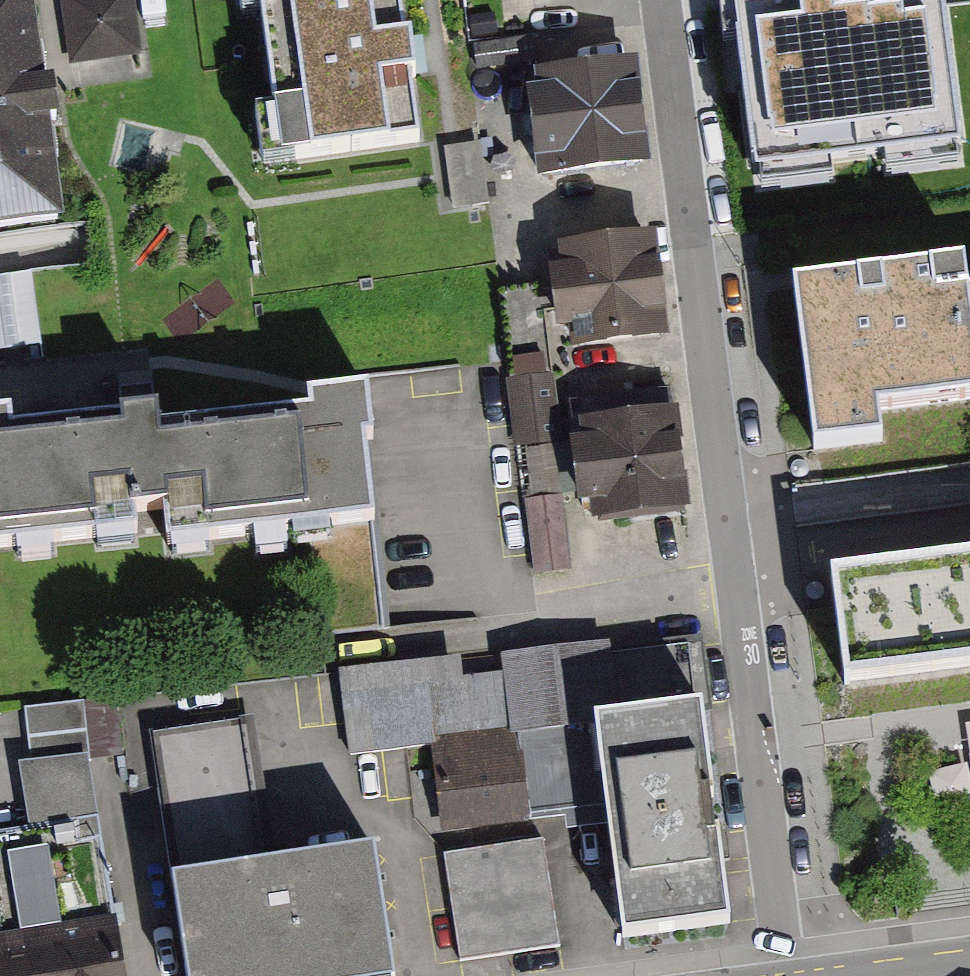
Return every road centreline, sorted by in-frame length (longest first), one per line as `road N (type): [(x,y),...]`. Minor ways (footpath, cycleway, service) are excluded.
road 1 (residential): [(664,0),(789,975)]

